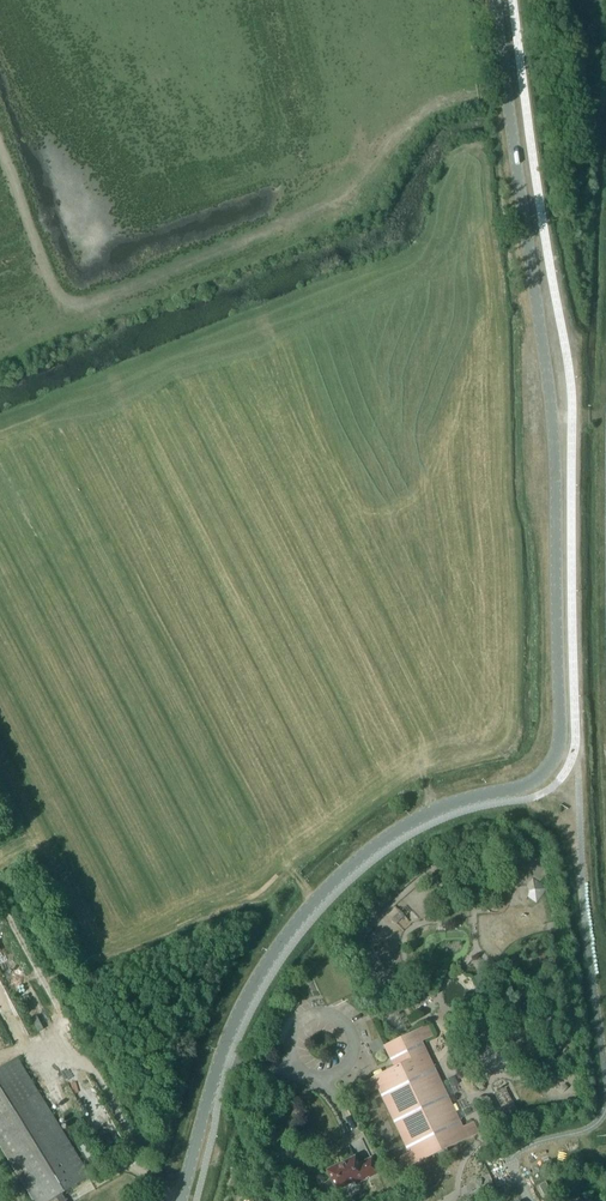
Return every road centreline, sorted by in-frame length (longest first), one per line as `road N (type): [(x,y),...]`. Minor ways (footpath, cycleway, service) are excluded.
road 1 (unclassified): [(180,1200),(234,1024),(300,918),(383,840),(451,803),(529,783),(559,742),(551,409),(496,0)]
road 2 (track): [(0,149),(48,276),(61,295),(91,304)]

